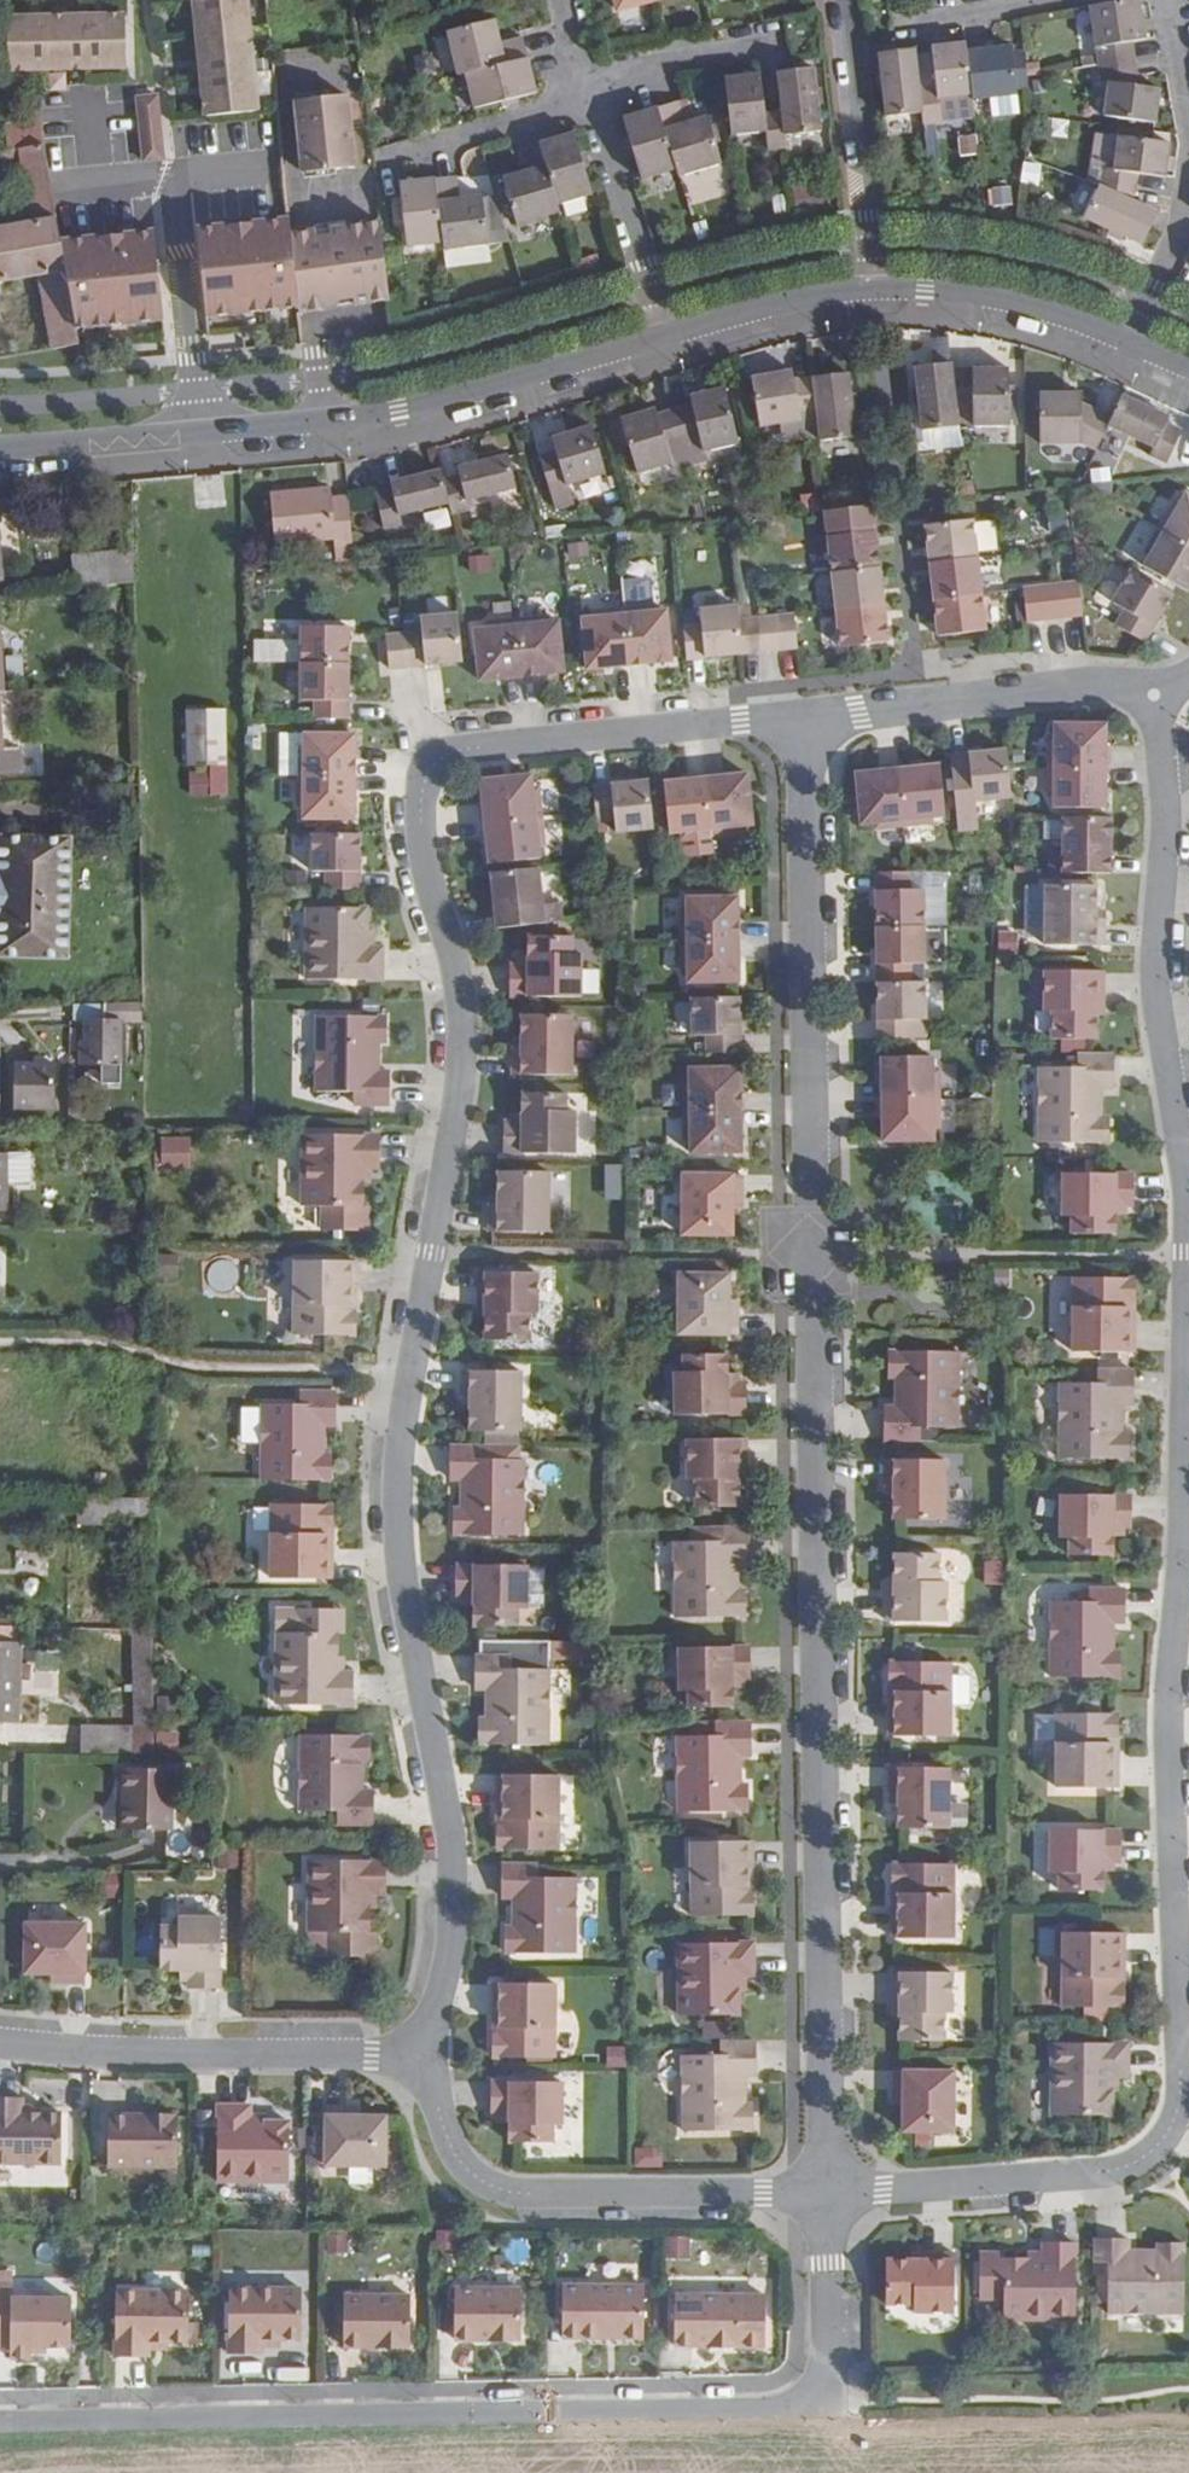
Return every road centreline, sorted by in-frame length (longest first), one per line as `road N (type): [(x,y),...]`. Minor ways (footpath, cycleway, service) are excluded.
road 1 (residential): [(1155,695),(1166,799),(1155,982),(1188,1203),(1182,1493),(1167,1694),(1177,2120),(1154,2153),(1122,2171),(826,2193)]
road 2 (residential): [(802,716),(458,748),(436,760),(425,780),(426,853),(456,962),(464,1038),(398,1472),(400,1568),(453,1858),(449,1955),(423,2058)]
road 3 (residential): [(826,2193),(802,716)]
road 4 (residential): [(826,2193),(828,2368),(820,2395),(798,2408),(0,2421)]
road 5 (secondary): [(0,449),(412,409),(664,335)]
road 6 (residential): [(826,2193),(497,2192),(453,2157),(423,2058)]
road 7 (residential): [(423,2058),(0,2045)]
road 8 (residential): [(1155,695),(1112,682),(802,716)]
road 9 (residential): [(877,288),(832,0)]
road 10 (secondary): [(877,288),(1027,305),(1128,342)]
road 11 (residential): [(664,335),(591,87)]
road 12 (secondary): [(664,335),(877,288)]
road 13 (residential): [(411,150),(591,87)]
road 14 (residential): [(591,87),(771,40)]
road 15 (residential): [(1188,190),(1172,251),(1128,342)]
road 16 (residential): [(1169,0),(1188,122)]
road 17 (residential): [(916,22),(1036,0)]

